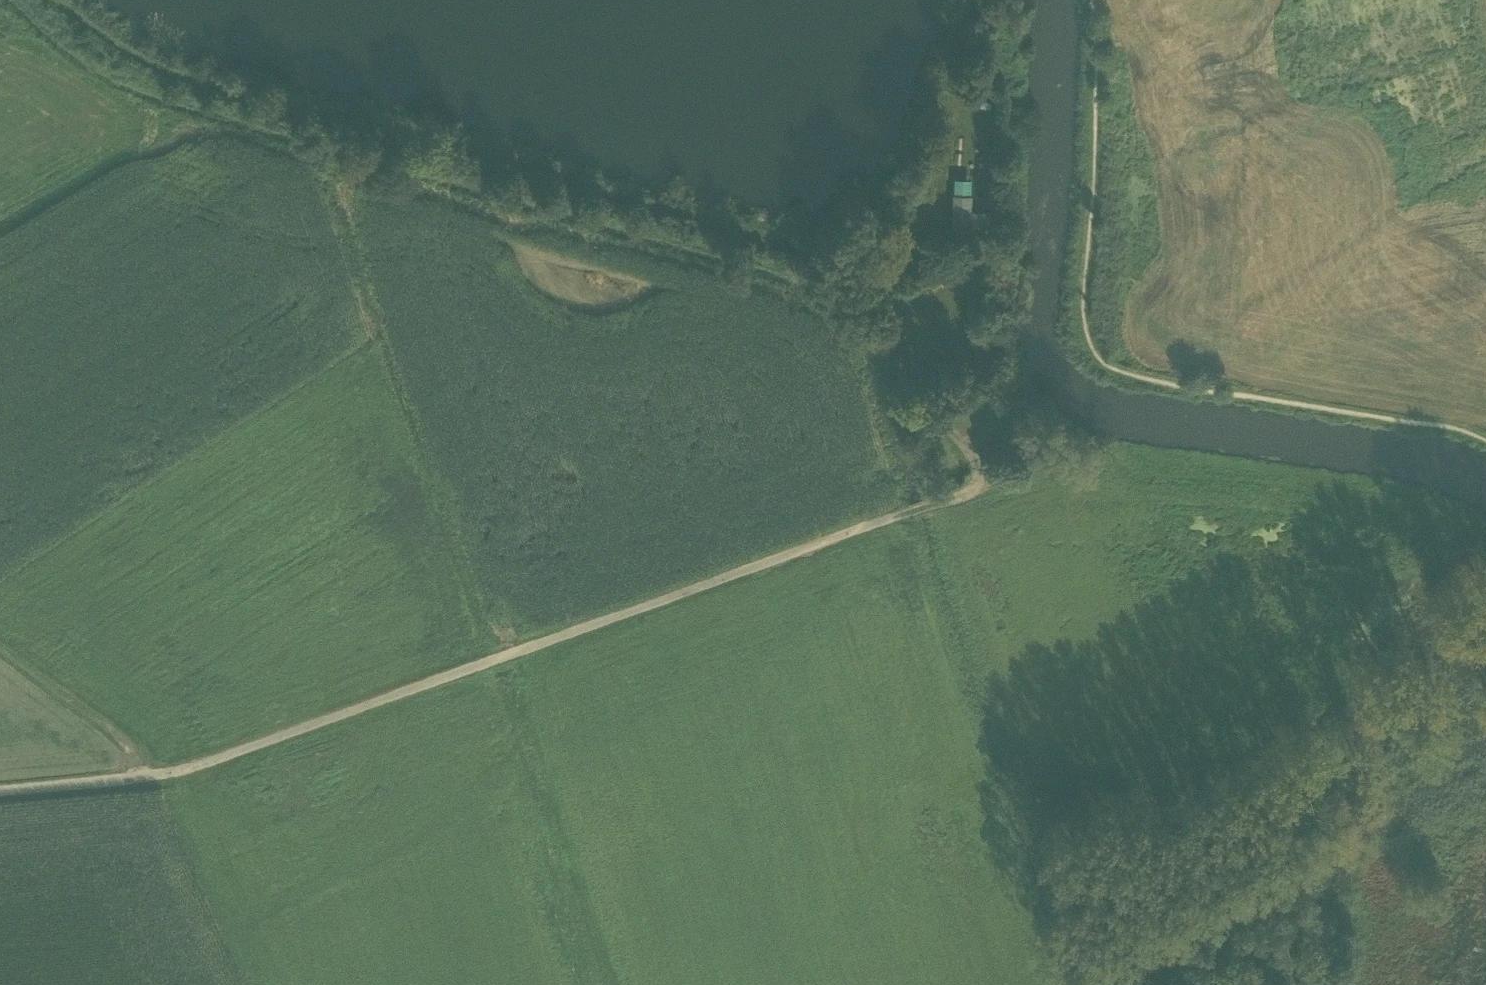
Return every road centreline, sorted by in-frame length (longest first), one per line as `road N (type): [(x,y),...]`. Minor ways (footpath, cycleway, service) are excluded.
road 1 (track): [(0,790),(167,775),(983,482)]
road 2 (track): [(0,648),(167,775)]

